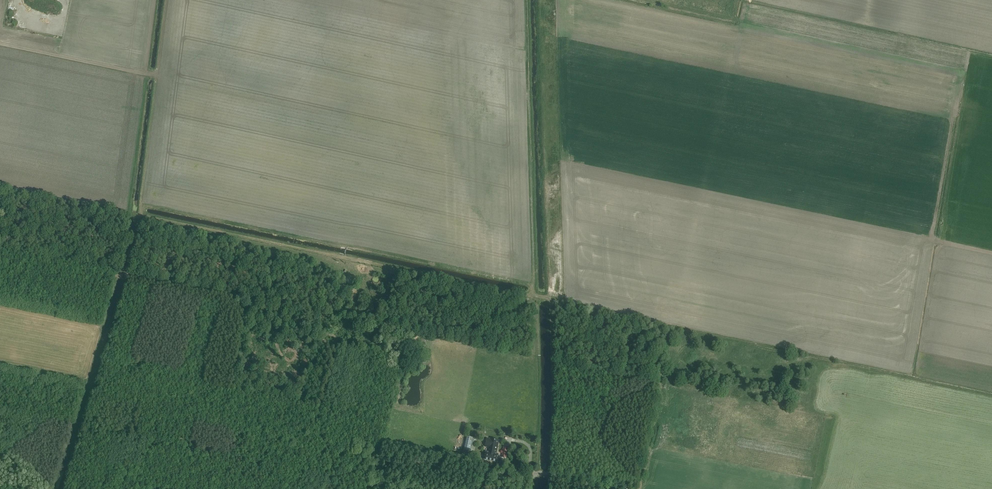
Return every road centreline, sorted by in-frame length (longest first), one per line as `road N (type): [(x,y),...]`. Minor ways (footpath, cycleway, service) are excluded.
road 1 (track): [(126,272),(60,488)]
road 2 (track): [(0,44),(157,76)]

